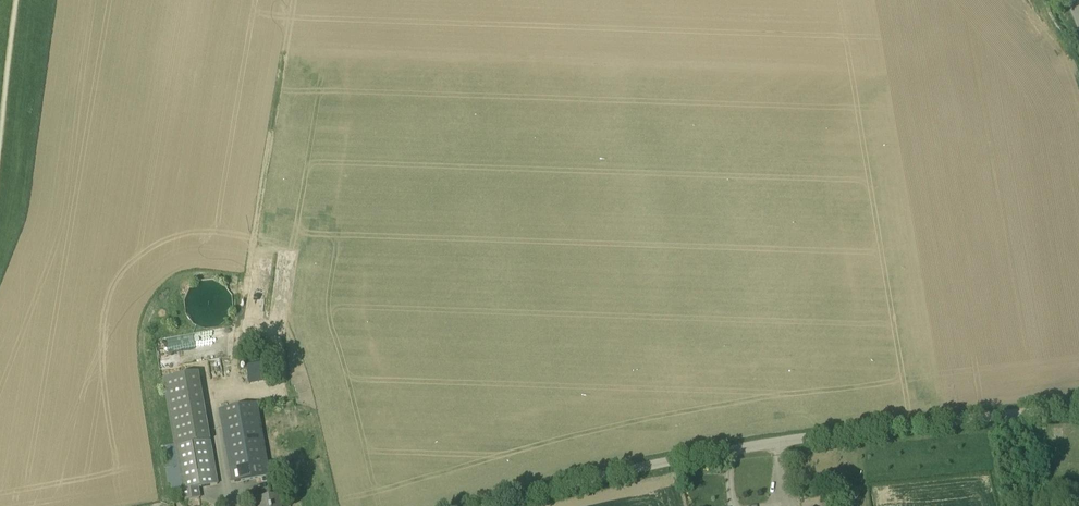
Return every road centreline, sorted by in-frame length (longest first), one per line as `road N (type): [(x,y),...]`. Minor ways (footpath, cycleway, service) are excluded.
road 1 (unclassified): [(504,505),(744,448),(1078,406)]

